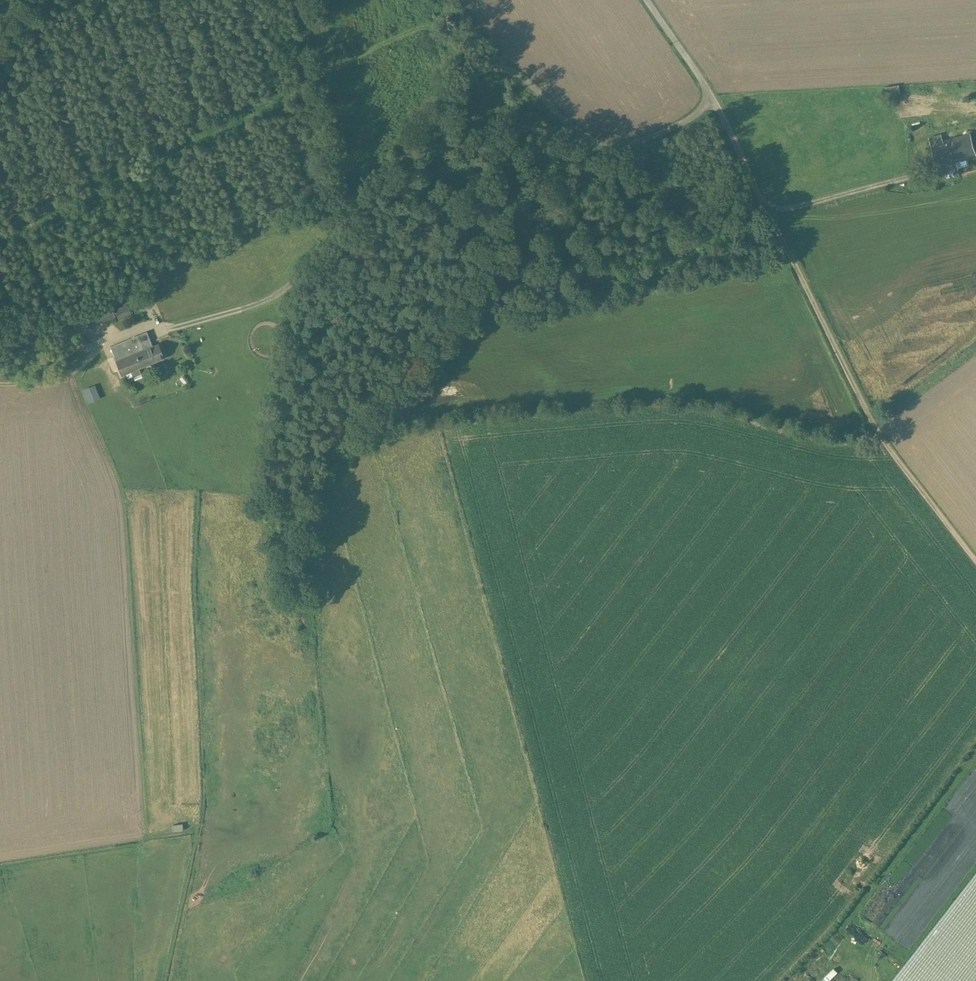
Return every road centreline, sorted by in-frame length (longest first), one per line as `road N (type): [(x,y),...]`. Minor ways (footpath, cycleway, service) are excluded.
road 1 (track): [(714,101),(634,144),(599,147),(515,73),(484,70),(280,295),(160,331),(144,327),(105,343),(71,375),(0,384)]
road 2 (track): [(770,214),(878,436),(975,561)]
road 3 (track): [(645,0),(714,101),(770,214)]
road 4 (track): [(770,214),(922,175)]

